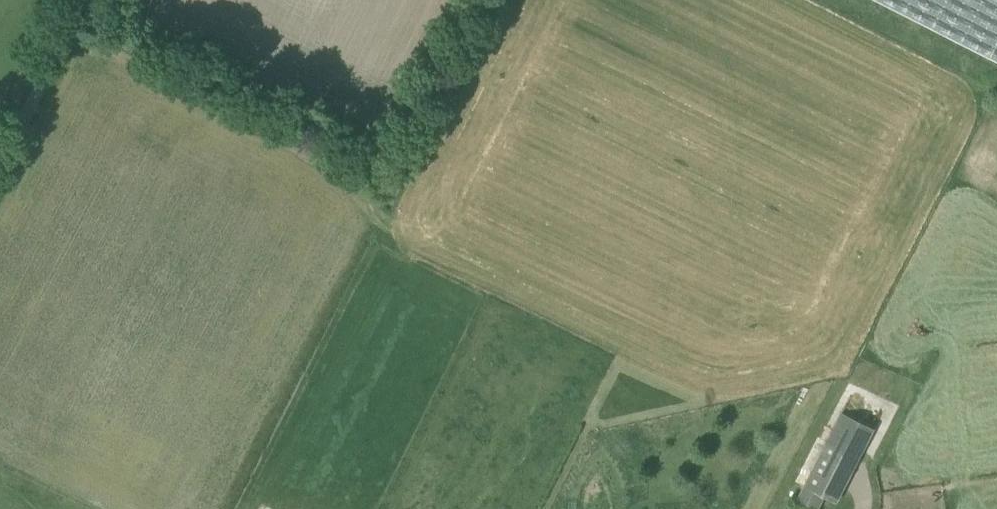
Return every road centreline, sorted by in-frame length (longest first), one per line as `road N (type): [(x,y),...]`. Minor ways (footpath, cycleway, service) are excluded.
road 1 (unclassified): [(0,172),(87,0)]

